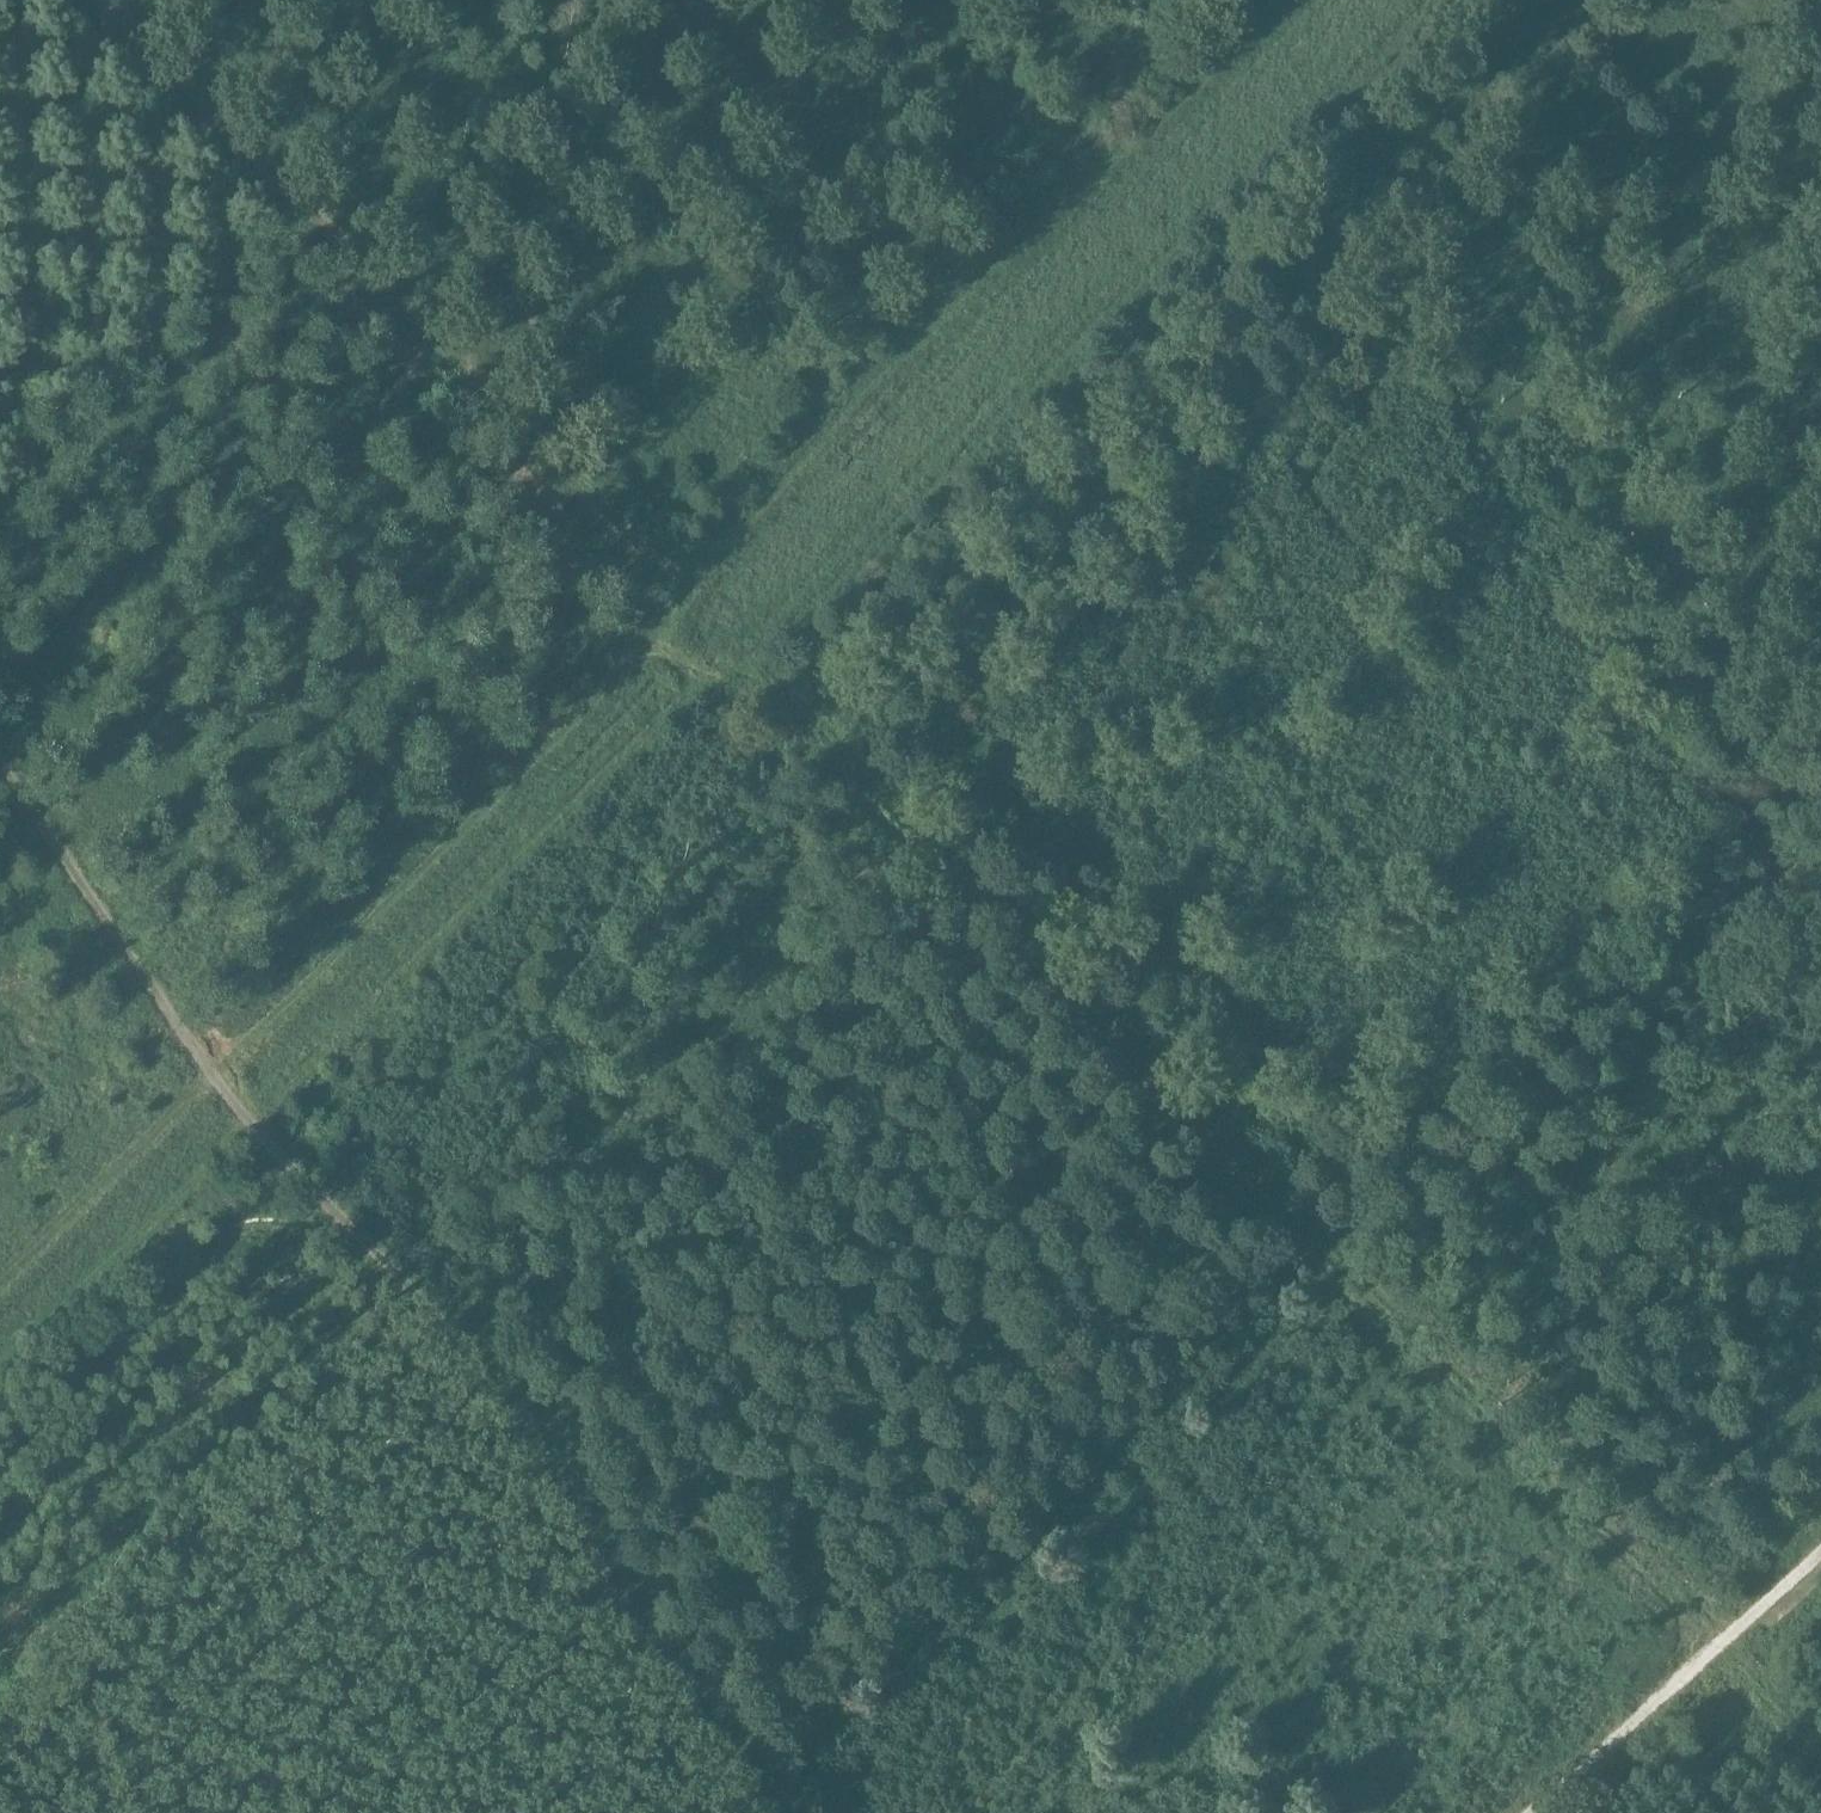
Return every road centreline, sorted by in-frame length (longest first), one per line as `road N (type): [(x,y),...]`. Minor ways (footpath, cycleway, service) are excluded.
road 1 (track): [(757,1812),(508,1427),(256,1125),(0,726)]
road 2 (track): [(1530,1812),(1820,1558)]

